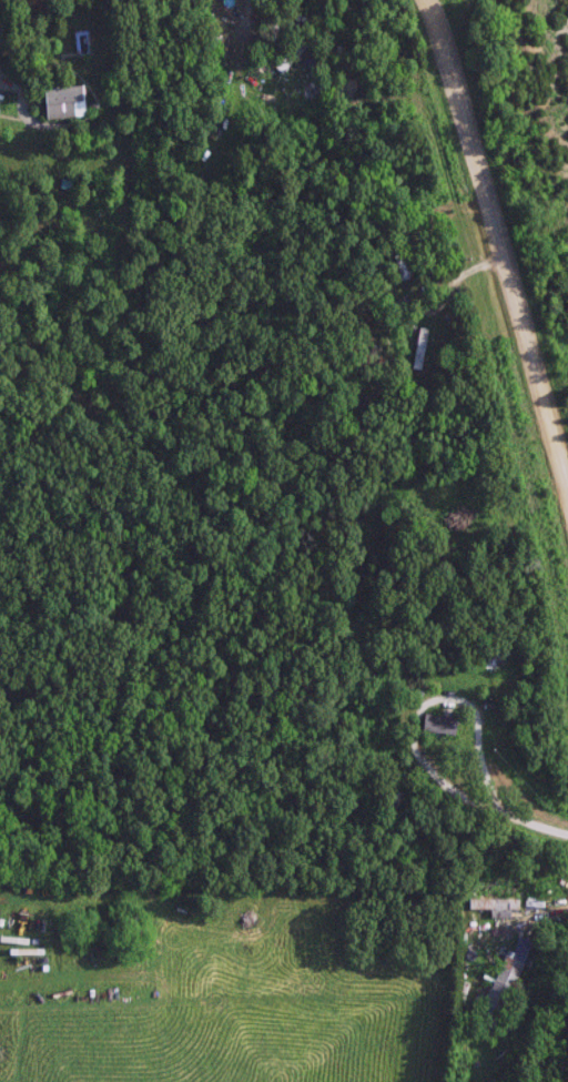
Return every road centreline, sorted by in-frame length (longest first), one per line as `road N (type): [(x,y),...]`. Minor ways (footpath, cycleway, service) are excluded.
road 1 (residential): [(429,0),(567,485)]

